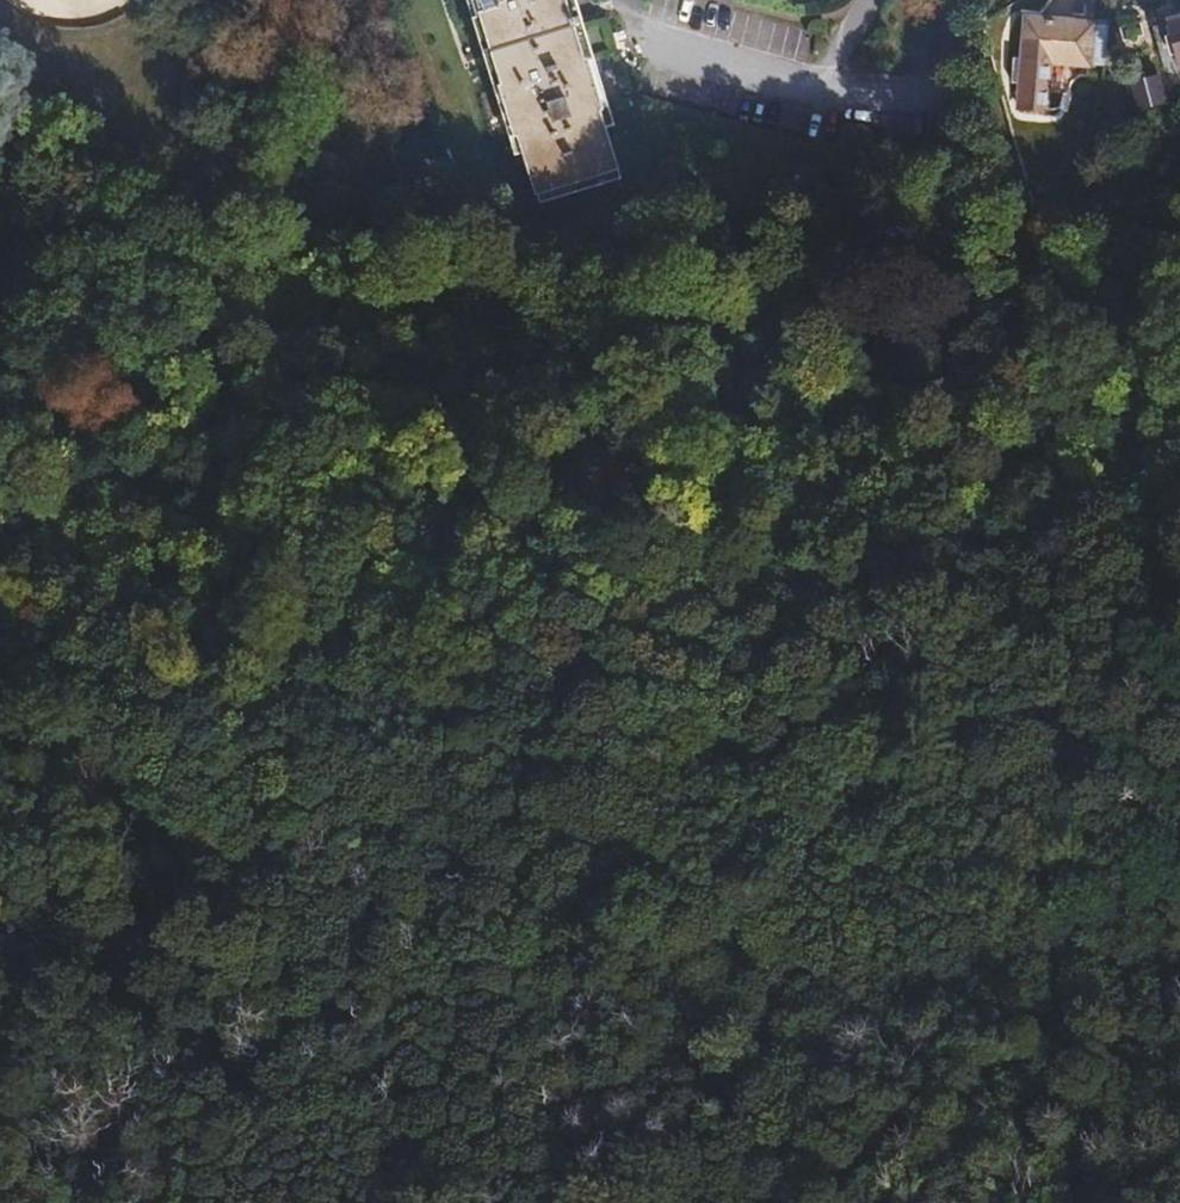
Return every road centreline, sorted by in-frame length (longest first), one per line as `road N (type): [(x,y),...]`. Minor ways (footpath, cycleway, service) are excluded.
road 1 (track): [(0,773),(159,813),(435,946),(699,963),(900,997),(1128,956),(1179,914)]
road 2 (residential): [(640,40),(821,91),(868,0)]

